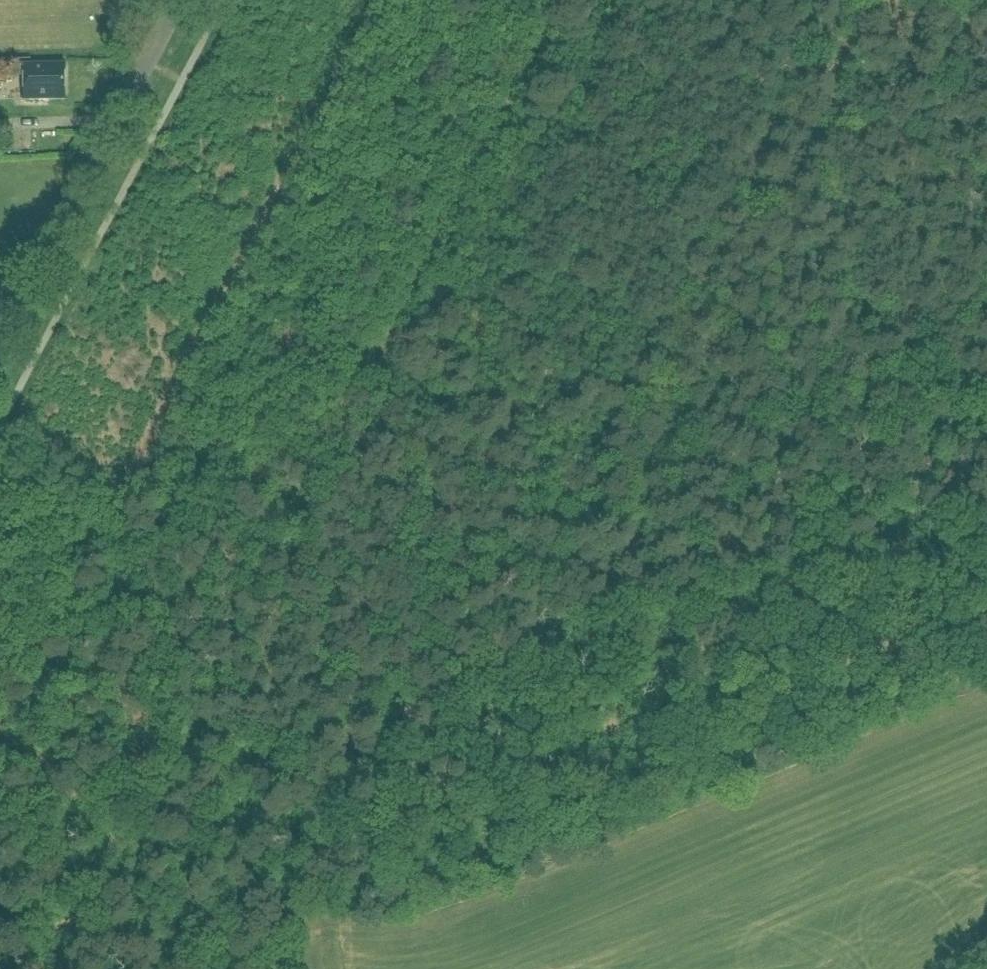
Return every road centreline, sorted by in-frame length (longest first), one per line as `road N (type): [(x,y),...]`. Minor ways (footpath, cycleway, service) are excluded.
road 1 (unclassified): [(0,340),(179,0)]

